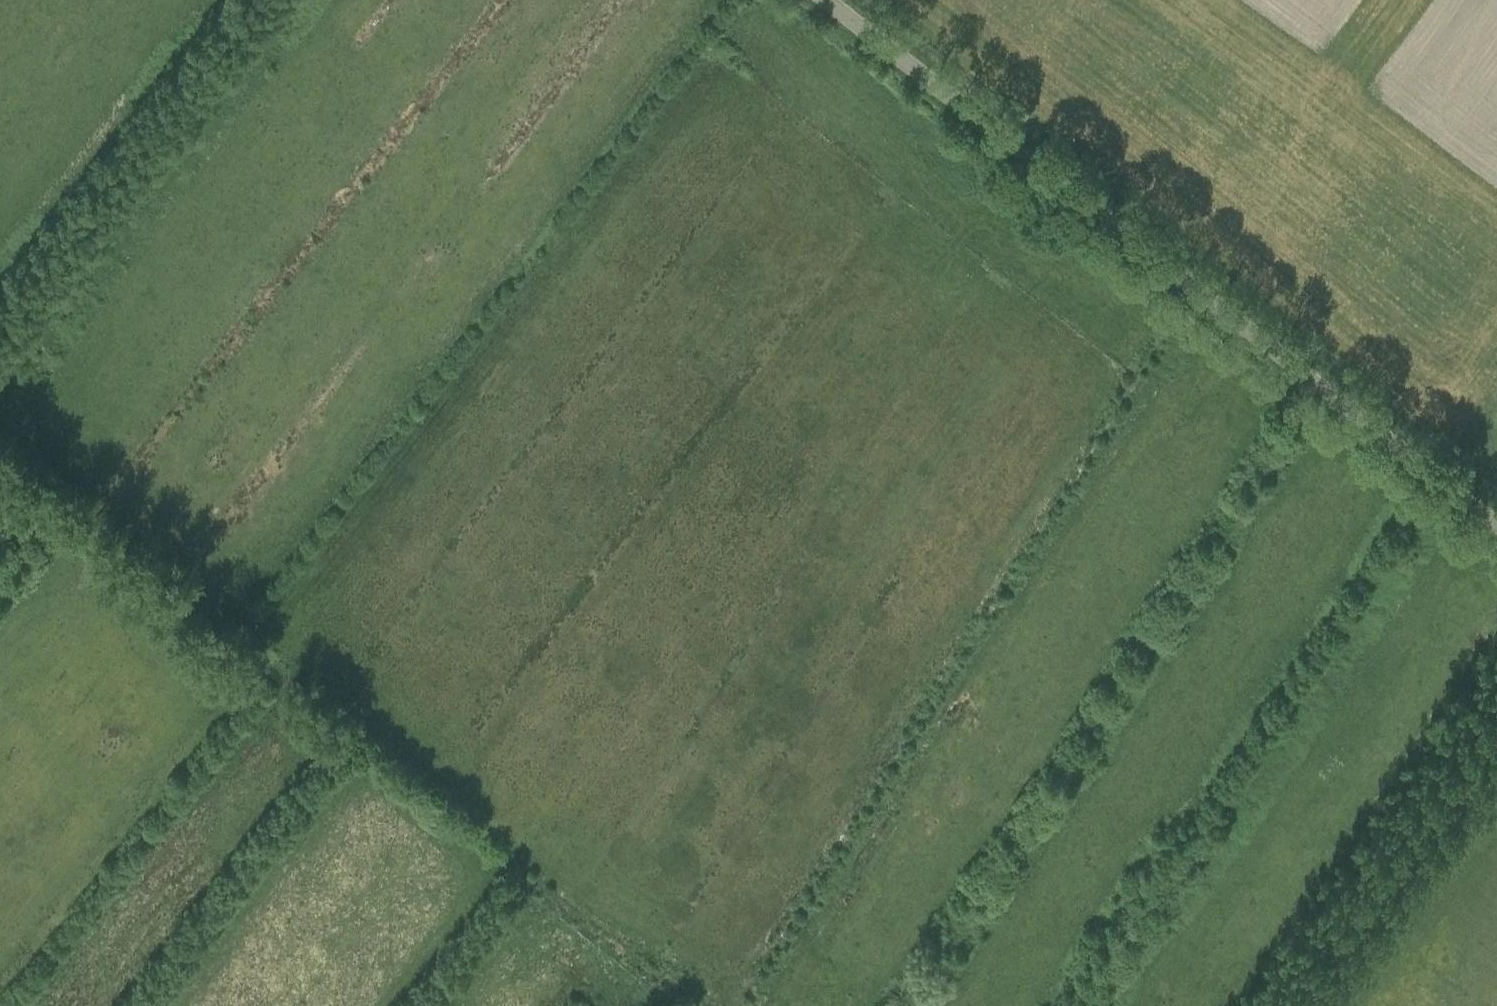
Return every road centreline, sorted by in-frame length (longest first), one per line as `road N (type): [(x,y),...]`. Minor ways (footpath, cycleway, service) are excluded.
road 1 (unclassified): [(1496,519),(830,0)]
road 2 (track): [(1277,1005),(1496,691)]

